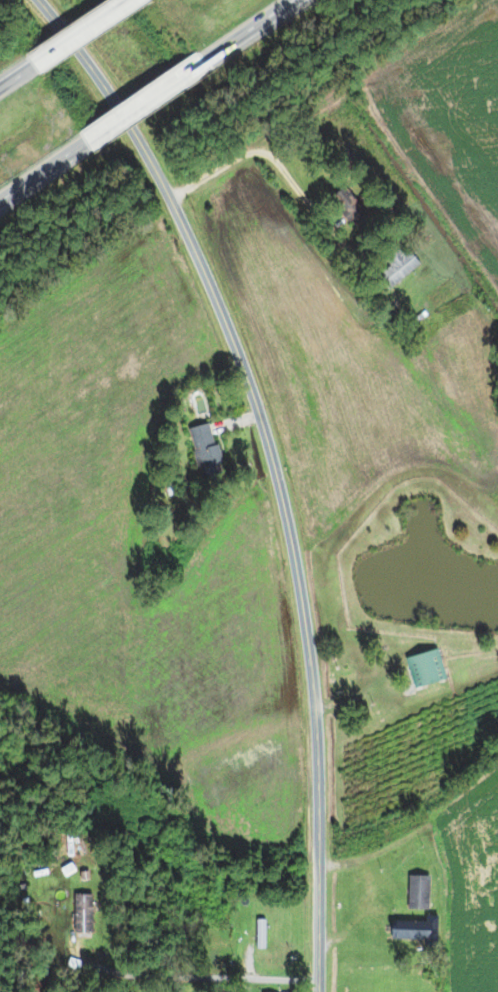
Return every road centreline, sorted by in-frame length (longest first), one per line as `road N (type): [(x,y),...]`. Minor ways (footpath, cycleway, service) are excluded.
road 1 (residential): [(318,758),(285,507),(247,376),(144,148),(44,6)]
road 2 (residential): [(320,980),(123,975),(78,962)]
road 3 (residential): [(320,991),(318,758)]
road 4 (motorway): [(91,142),(204,66)]

